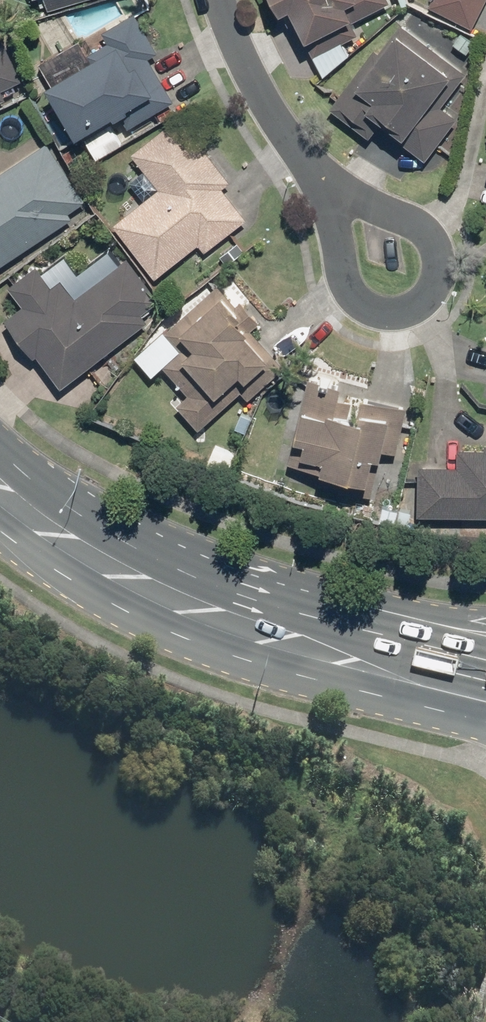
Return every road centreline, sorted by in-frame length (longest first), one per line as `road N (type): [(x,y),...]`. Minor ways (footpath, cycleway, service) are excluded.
road 1 (secondary): [(0,486),(94,560),(166,595),(300,632)]
road 2 (residential): [(338,186),(414,226),(435,242),(442,261),(414,309),(383,311),(356,292),(336,258)]
road 3 (residential): [(218,0),(247,67),(291,138),(338,186)]
road 4 (secondary): [(485,718),(300,632)]
road 5 (secondary): [(300,632),(485,686)]
road 6 (secondary): [(300,632),(485,621)]

